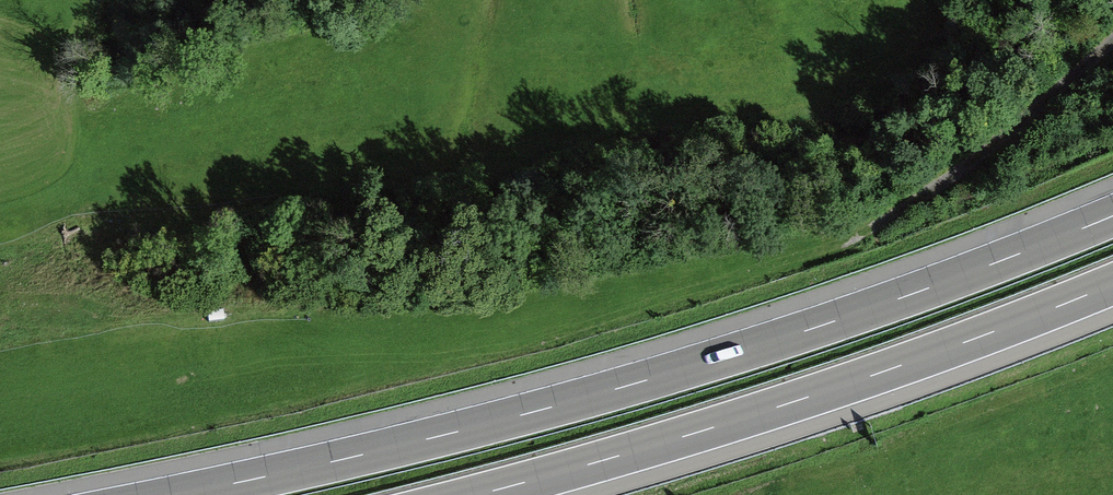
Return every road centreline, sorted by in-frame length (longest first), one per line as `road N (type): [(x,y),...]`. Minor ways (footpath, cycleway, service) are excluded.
road 1 (motorway): [(1112,215),(922,290),(632,384),(176,494)]
road 2 (motorway): [(481,494),(787,405),(1112,285)]
road 3 (track): [(1112,45),(959,183),(861,237)]

